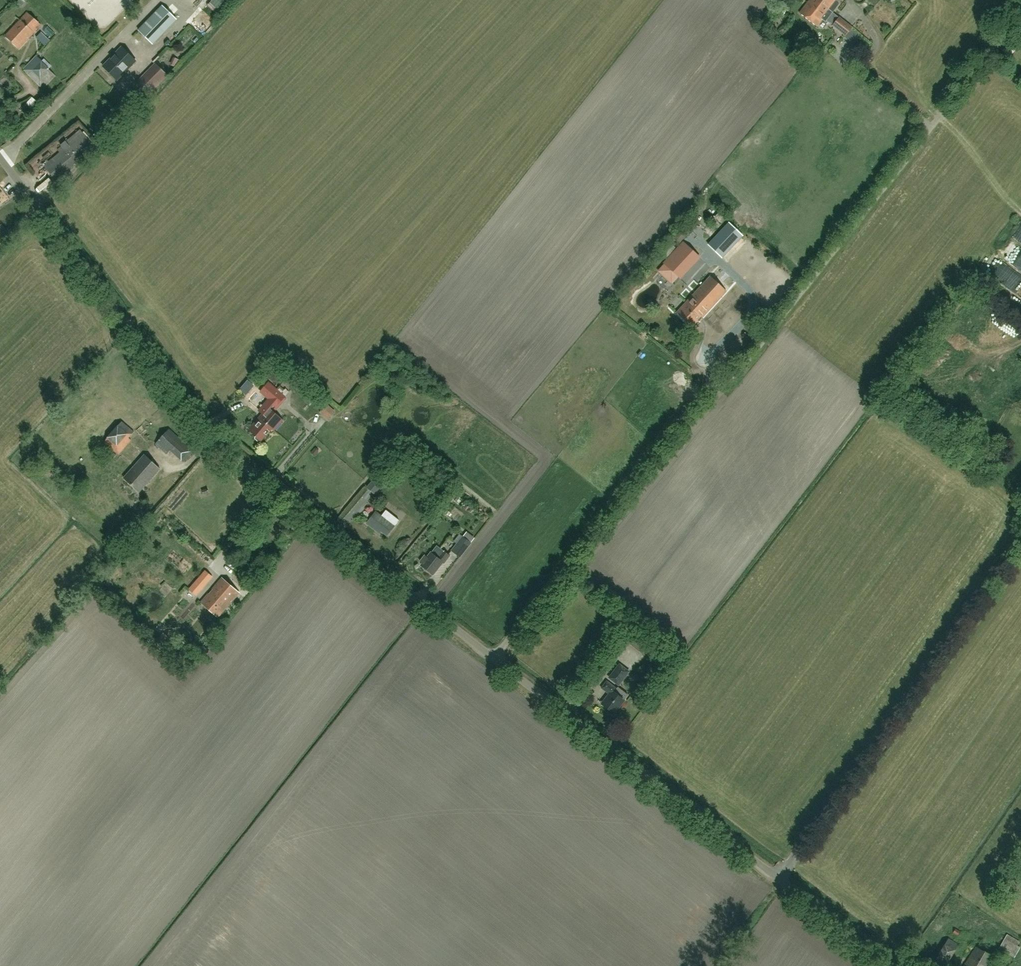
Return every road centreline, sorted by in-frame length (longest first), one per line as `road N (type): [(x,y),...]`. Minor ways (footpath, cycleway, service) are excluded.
road 1 (unclassified): [(887,965),(236,463),(0,154)]

